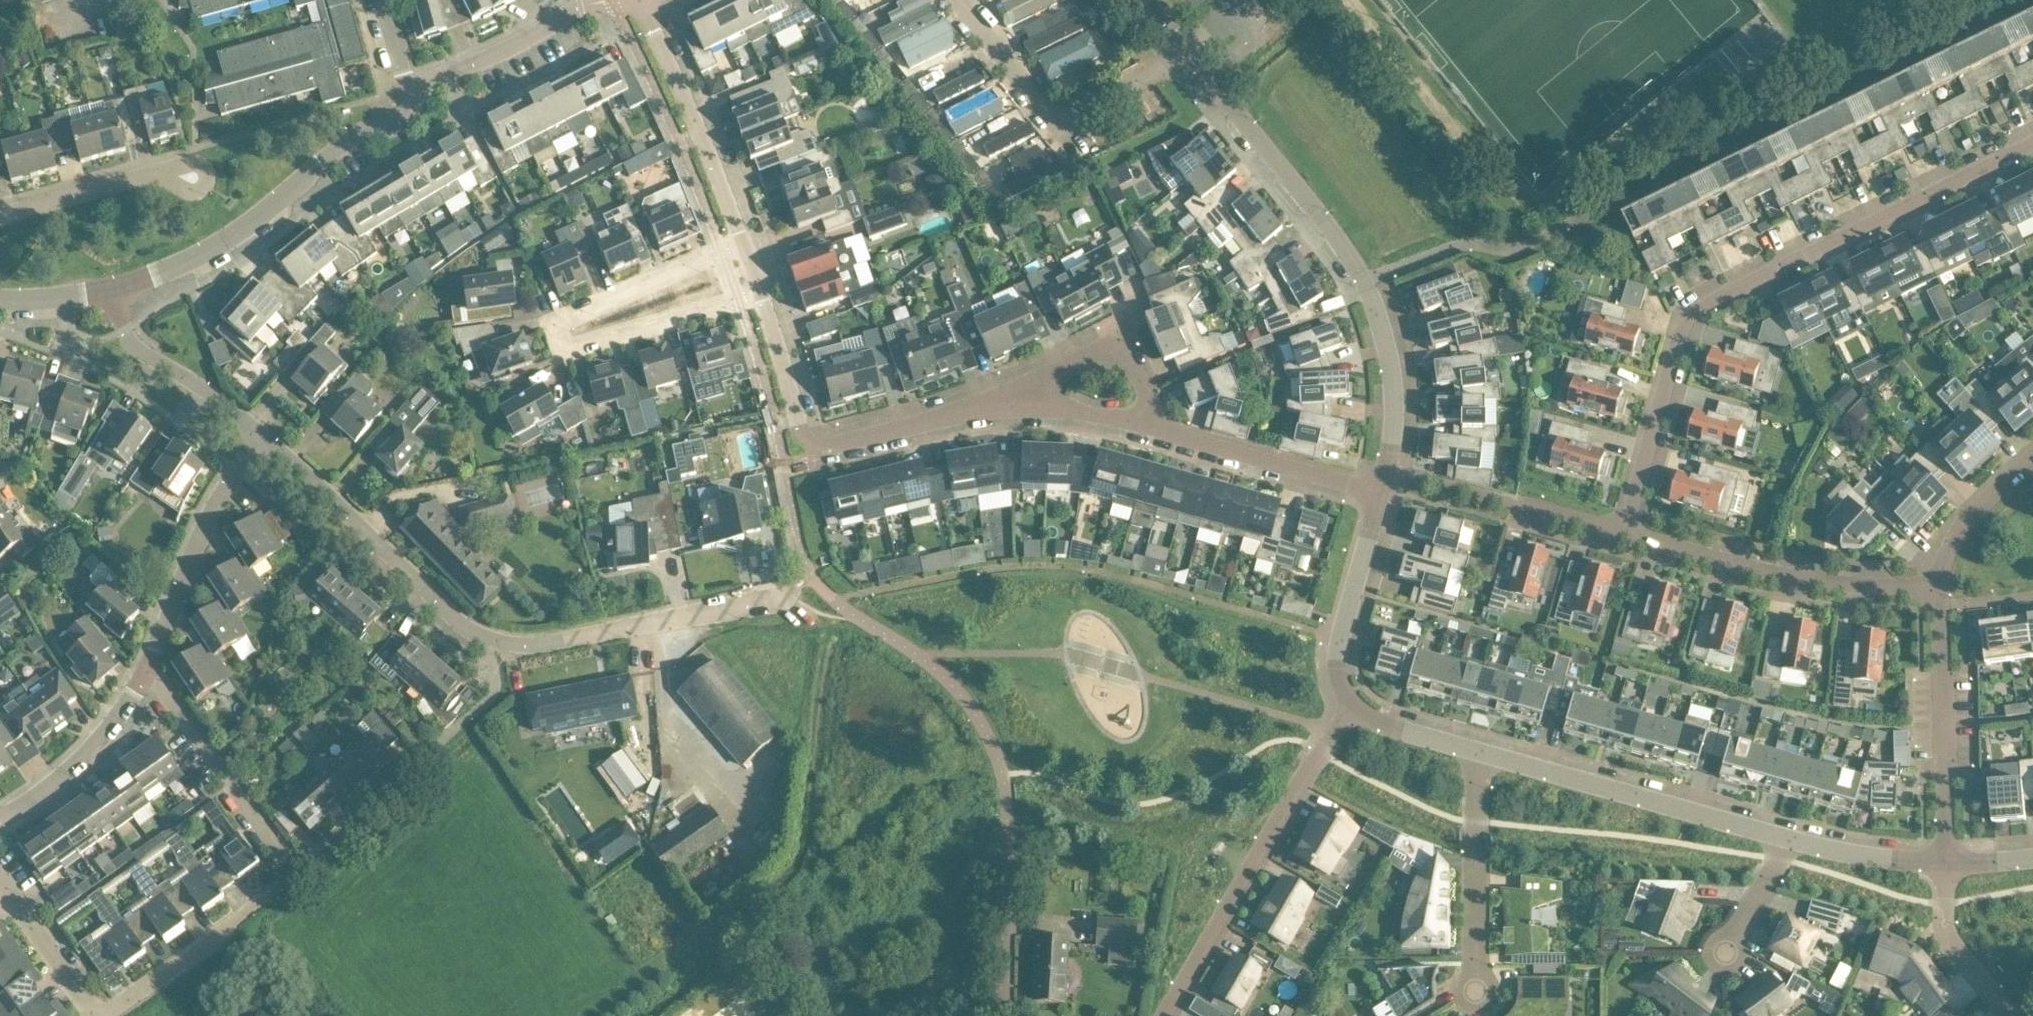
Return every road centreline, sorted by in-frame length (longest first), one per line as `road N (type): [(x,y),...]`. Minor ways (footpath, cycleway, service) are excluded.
road 1 (residential): [(2032,144),(1696,309),(1681,329),(1623,531)]
road 2 (residential): [(1381,494),(1394,406),(1380,320),(1364,281),(1147,0)]
road 3 (residential): [(94,1009),(116,1006),(290,871),(149,668)]
road 4 (residential): [(115,289),(226,243),(362,132),(405,118),(408,89)]
road 5 (residential): [(1354,710),(1301,778),(1163,1015)]
road 6 (residential): [(1623,531),(1765,571),(1939,589)]
road 7 (residential): [(1786,838),(1479,751)]
road 8 (residential): [(264,437),(451,615),(488,639)]
road 9 (residential): [(488,639),(546,644),(784,598)]
road 10 (residential): [(749,260),(640,0)]
road 11 (residential): [(1939,589),(1947,861)]
road 12 (residential): [(149,668),(206,526),(264,437)]
road 13 (residential): [(1476,992),(1479,751)]
road 14 (residential): [(1150,428),(1381,494)]
road 15 (residential): [(1354,710),(1337,660),(1381,494)]
road 16 (residential): [(115,289),(131,345),(264,437)]
road 17 (residential): [(408,89),(609,0)]
road 18 (residential): [(0,819),(100,741),(149,668)]
road 19 (residential): [(551,342),(749,260)]
road 20 (residential): [(833,446),(800,429),(749,260)]
road 21 (residential): [(1150,428),(1130,361),(1109,354),(1082,358),(1013,401)]
road 22 (residential): [(0,217),(152,174),(191,177)]
road 23 (residential): [(833,446),(1013,401)]
road 24 (residential): [(1947,861),(1949,932),(2013,1015)]
road 25 (residential): [(1007,1015),(1001,984),(1008,840)]
road 26 (residential): [(488,639),(487,701),(403,774)]
road 27 (residential): [(1939,589),(1953,541),(2032,459)]
road 28 (residential): [(1947,861),(1786,838)]
road 29 (residential): [(94,1009),(0,882)]
road 30 (residential): [(1013,401),(1150,428)]
road 31 (residential): [(1479,751),(1354,710)]
road 32 (residential): [(1726,954),(1786,838)]

